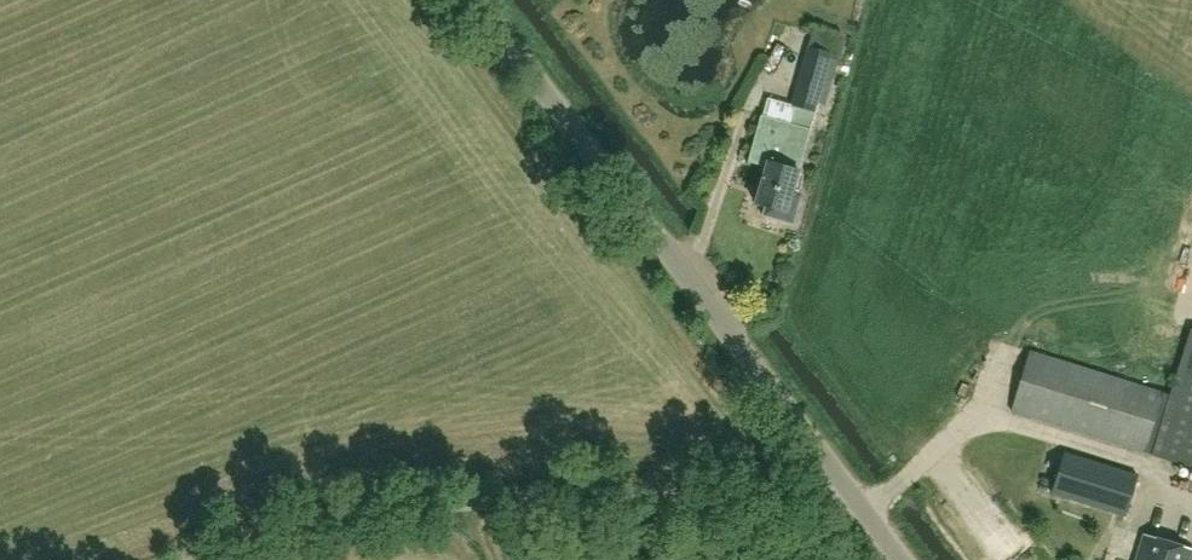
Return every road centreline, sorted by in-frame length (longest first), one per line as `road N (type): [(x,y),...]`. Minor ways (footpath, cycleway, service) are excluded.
road 1 (unclassified): [(903,559),(478,0)]
road 2 (track): [(196,559),(266,532),(353,512),(518,499),(857,500)]

